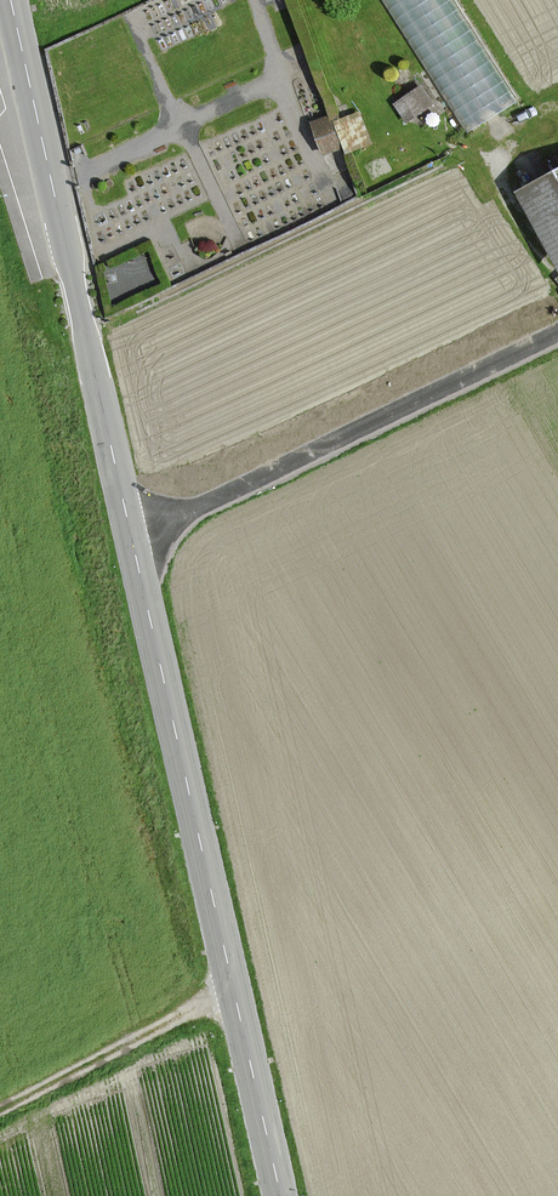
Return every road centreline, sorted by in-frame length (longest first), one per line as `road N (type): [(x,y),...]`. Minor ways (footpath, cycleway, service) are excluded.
road 1 (tertiary): [(11,0),(282,1195)]
road 2 (track): [(133,531),(262,482),(557,339)]
road 3 (track): [(0,1109),(236,989)]

